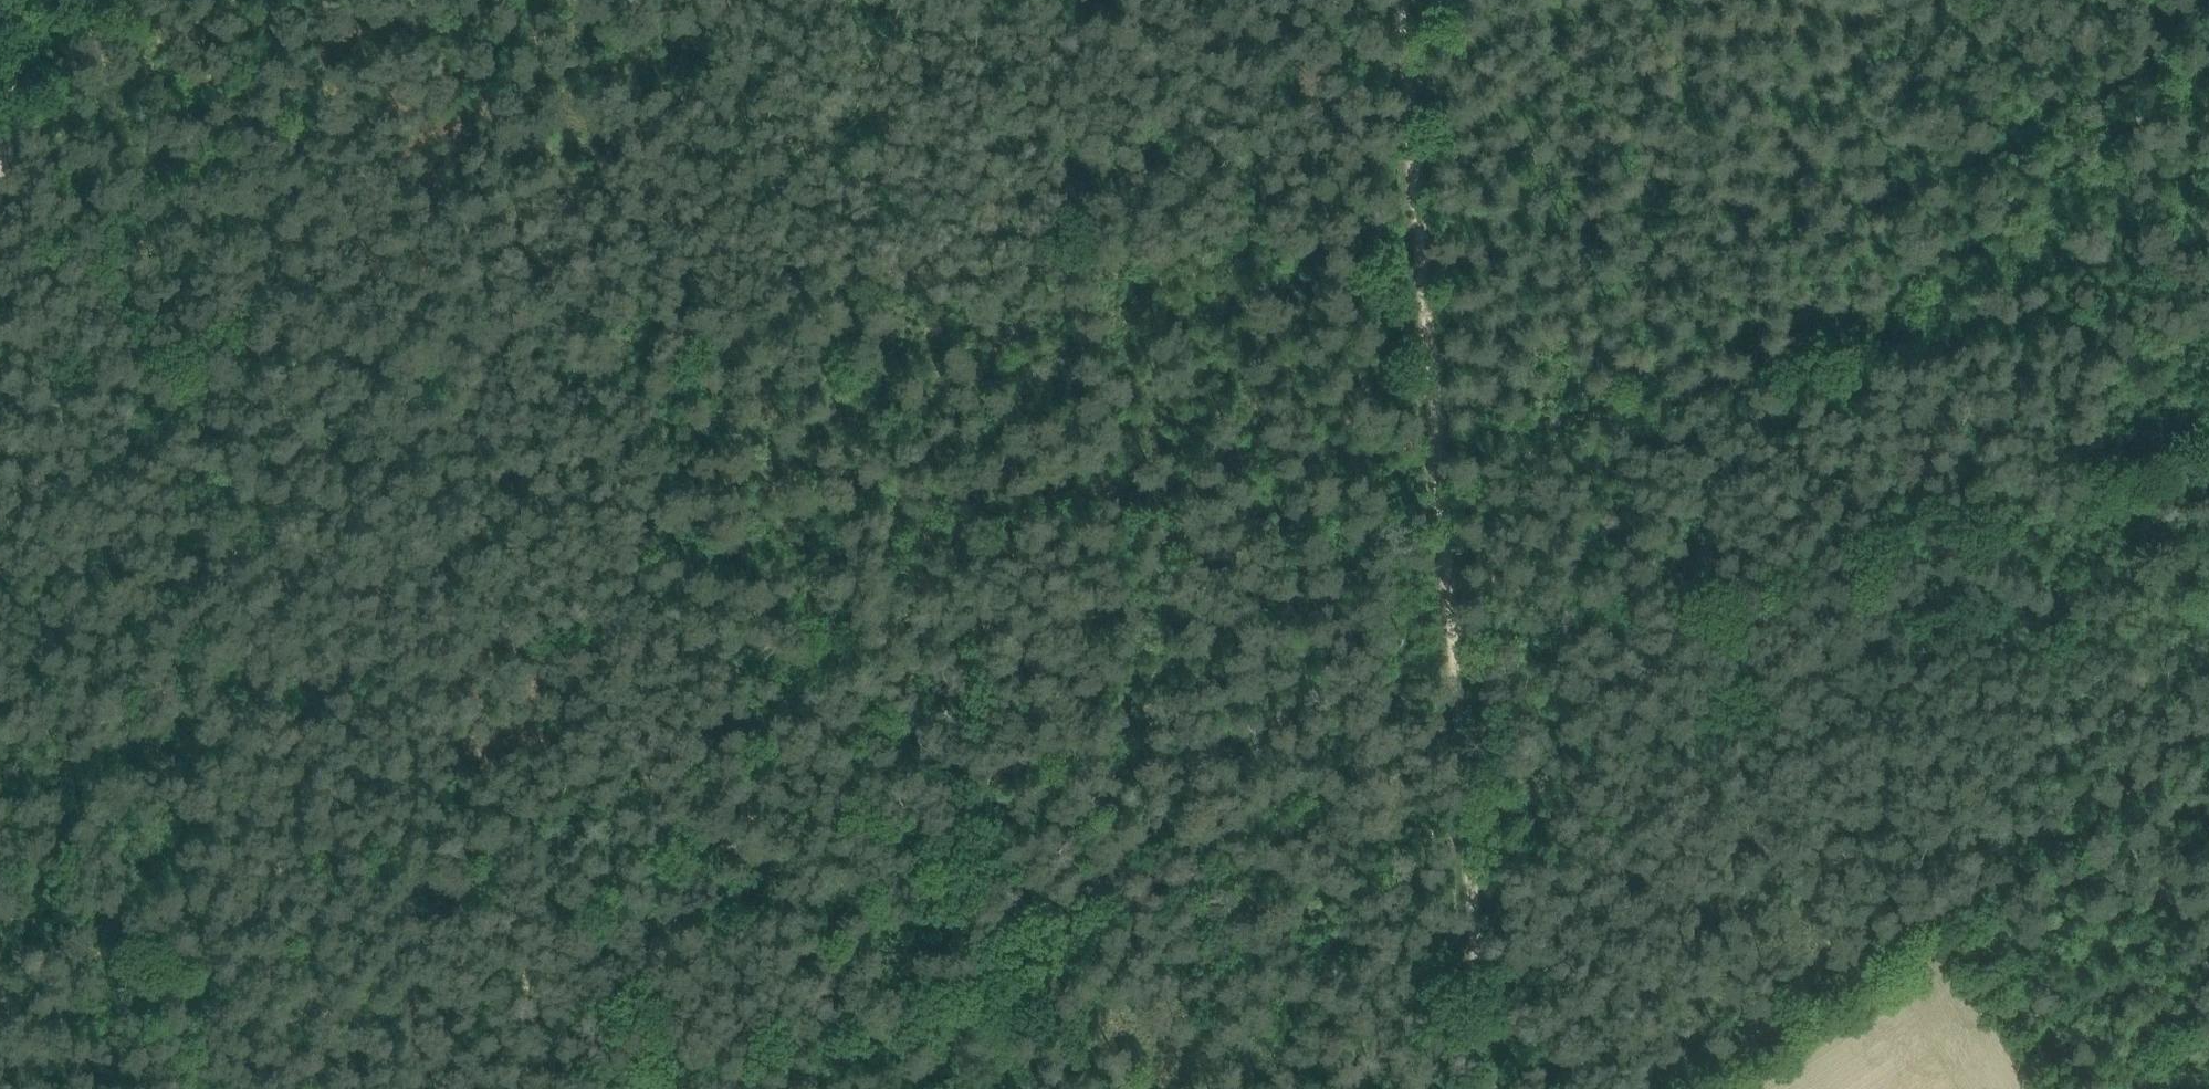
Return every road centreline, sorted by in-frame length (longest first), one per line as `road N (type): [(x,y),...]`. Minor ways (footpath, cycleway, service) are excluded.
road 1 (track): [(1402,0),(1455,443),(1503,1088)]
road 2 (track): [(17,0),(0,173)]

